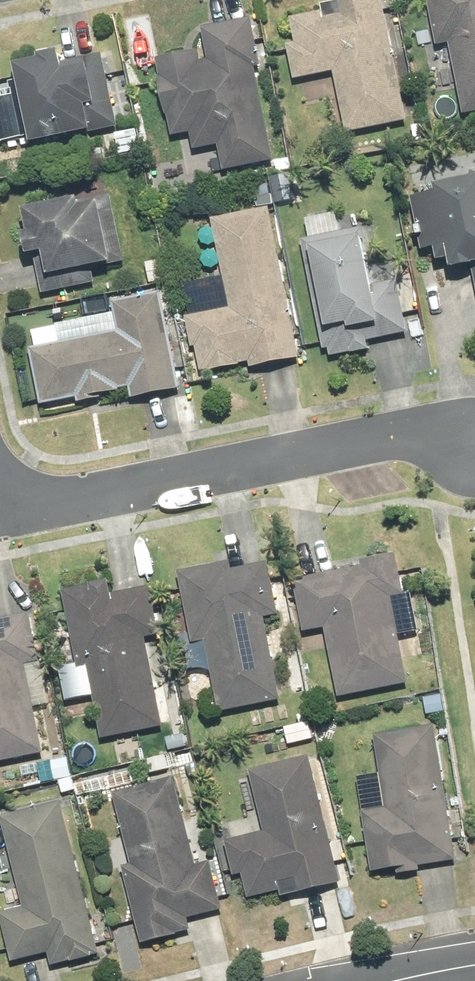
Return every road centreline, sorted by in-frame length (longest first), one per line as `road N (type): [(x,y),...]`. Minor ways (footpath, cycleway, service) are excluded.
road 1 (residential): [(0,514),(440,434),(474,442)]

